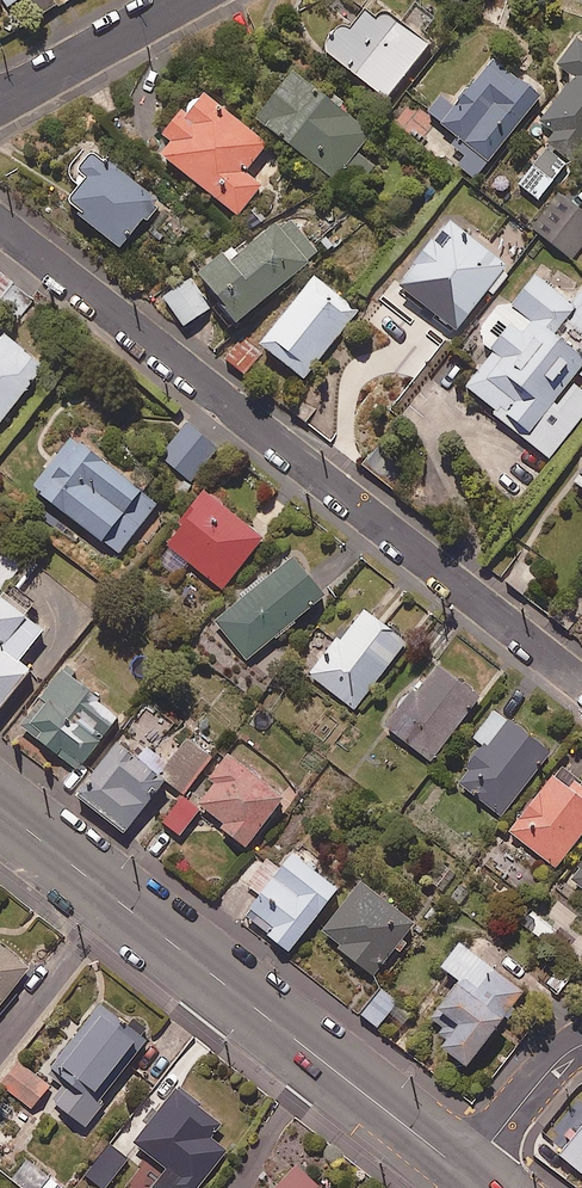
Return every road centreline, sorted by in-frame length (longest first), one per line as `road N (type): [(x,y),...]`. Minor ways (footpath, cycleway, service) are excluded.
road 1 (residential): [(0,227),(581,682)]
road 2 (secondary): [(117,901),(462,1172)]
road 3 (residential): [(180,0),(0,100)]
road 4 (residential): [(117,901),(0,1040)]
road 5 (residential): [(462,1172),(558,1061),(581,1045)]
road 6 (secondary): [(0,808),(117,901)]

